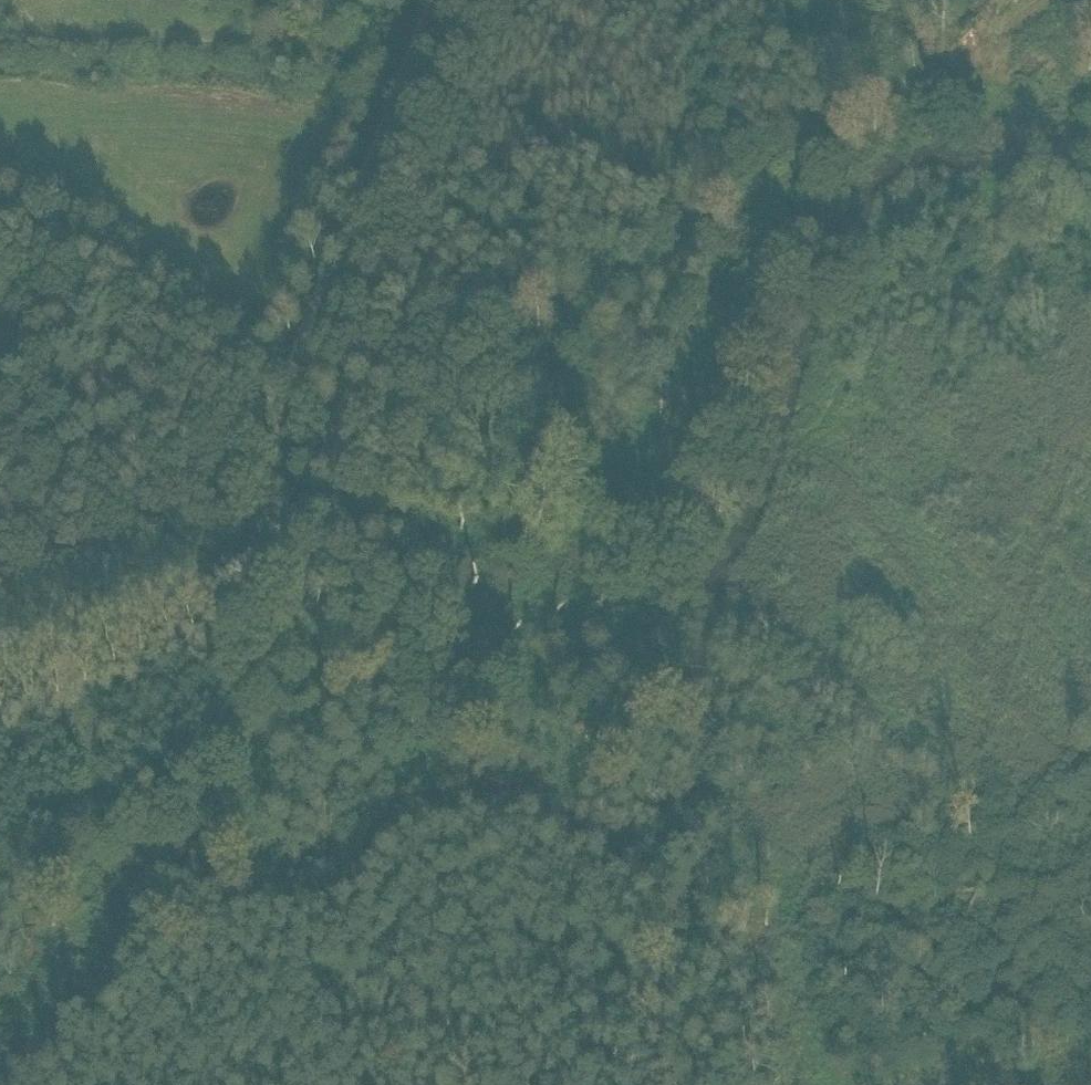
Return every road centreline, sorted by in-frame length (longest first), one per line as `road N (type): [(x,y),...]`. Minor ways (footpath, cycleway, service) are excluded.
road 1 (track): [(330,423),(353,433),(386,409),(568,324),(1036,0)]
road 2 (track): [(424,0),(297,354),(280,378),(258,387),(107,261),(0,219)]

